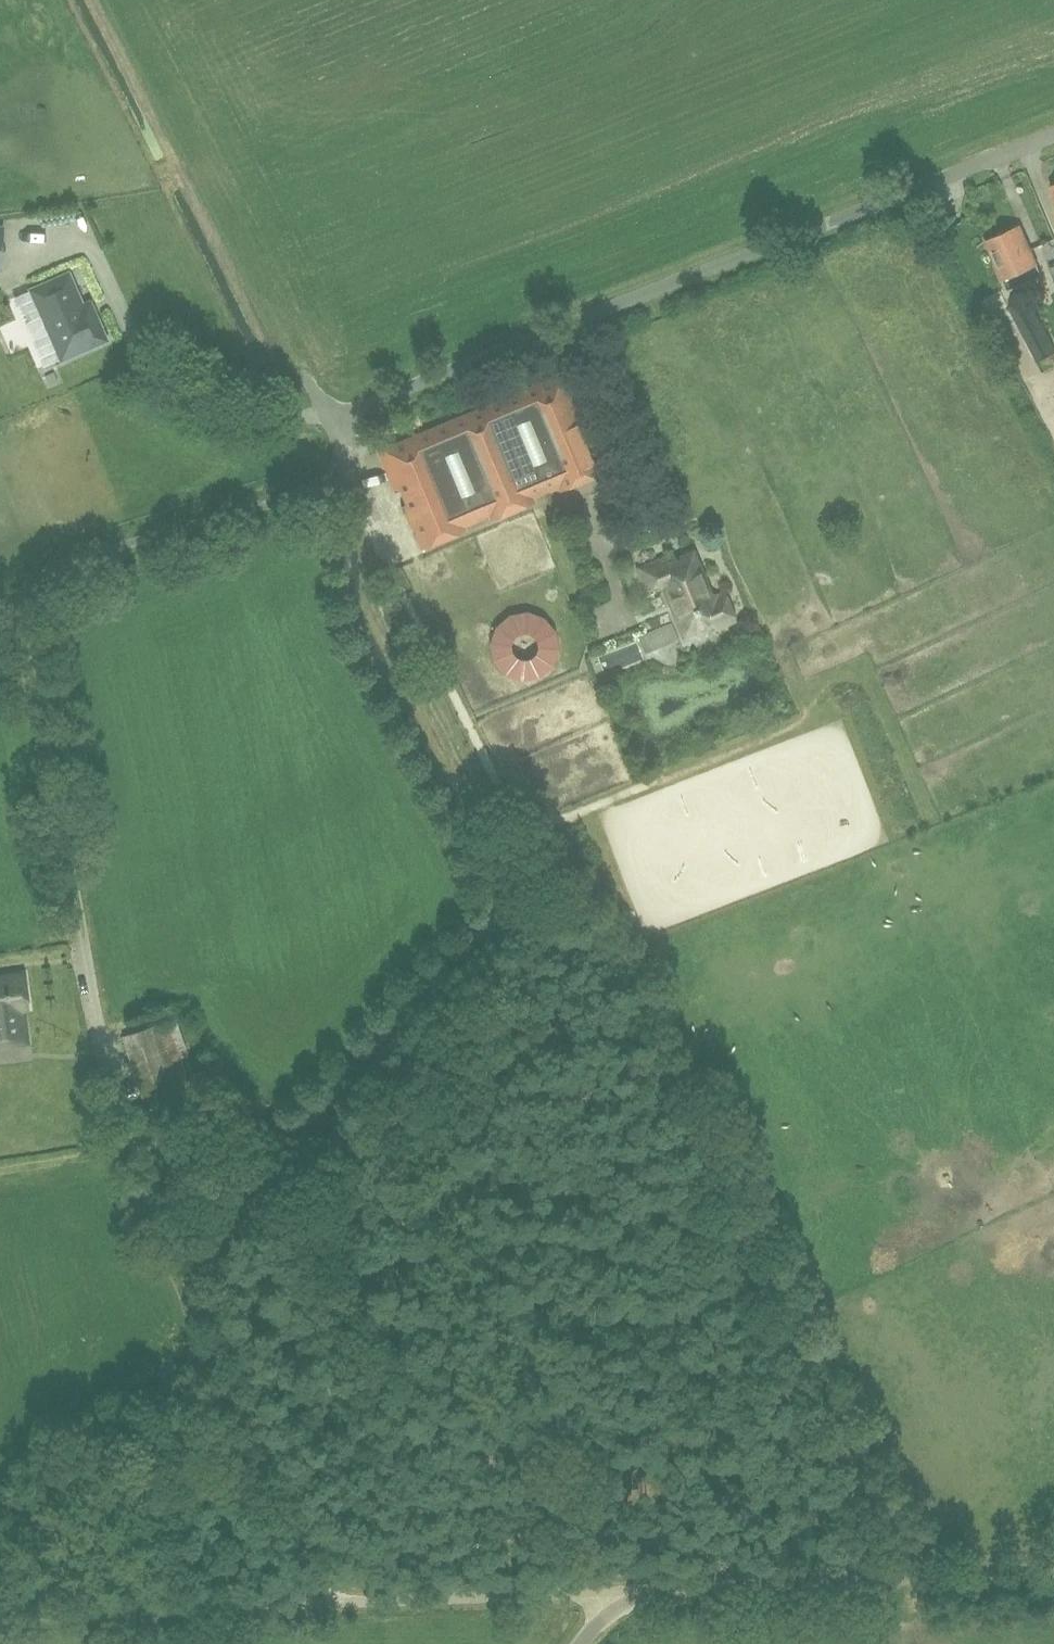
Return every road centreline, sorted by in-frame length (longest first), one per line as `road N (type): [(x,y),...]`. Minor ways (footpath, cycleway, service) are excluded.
road 1 (unclassified): [(321,488),(342,468),(349,428),(377,403),(1053,135)]
road 2 (unclassified): [(617,1593),(0,1620)]
road 3 (unclassified): [(617,1593),(1053,1572)]
road 4 (track): [(331,1604),(211,1364),(184,1279)]
road 5 (track): [(321,488),(61,565),(34,585),(22,613)]

